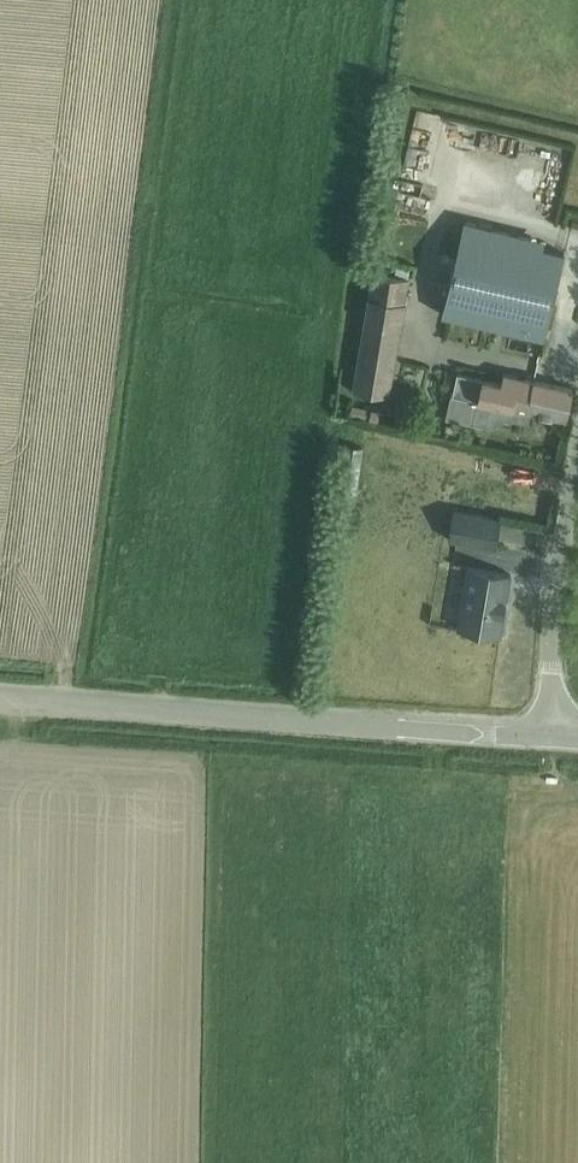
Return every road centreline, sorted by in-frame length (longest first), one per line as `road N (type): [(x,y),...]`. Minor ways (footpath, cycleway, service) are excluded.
road 1 (tertiary): [(546,737),(0,698)]
road 2 (unclassified): [(546,737),(556,578),(577,452)]

